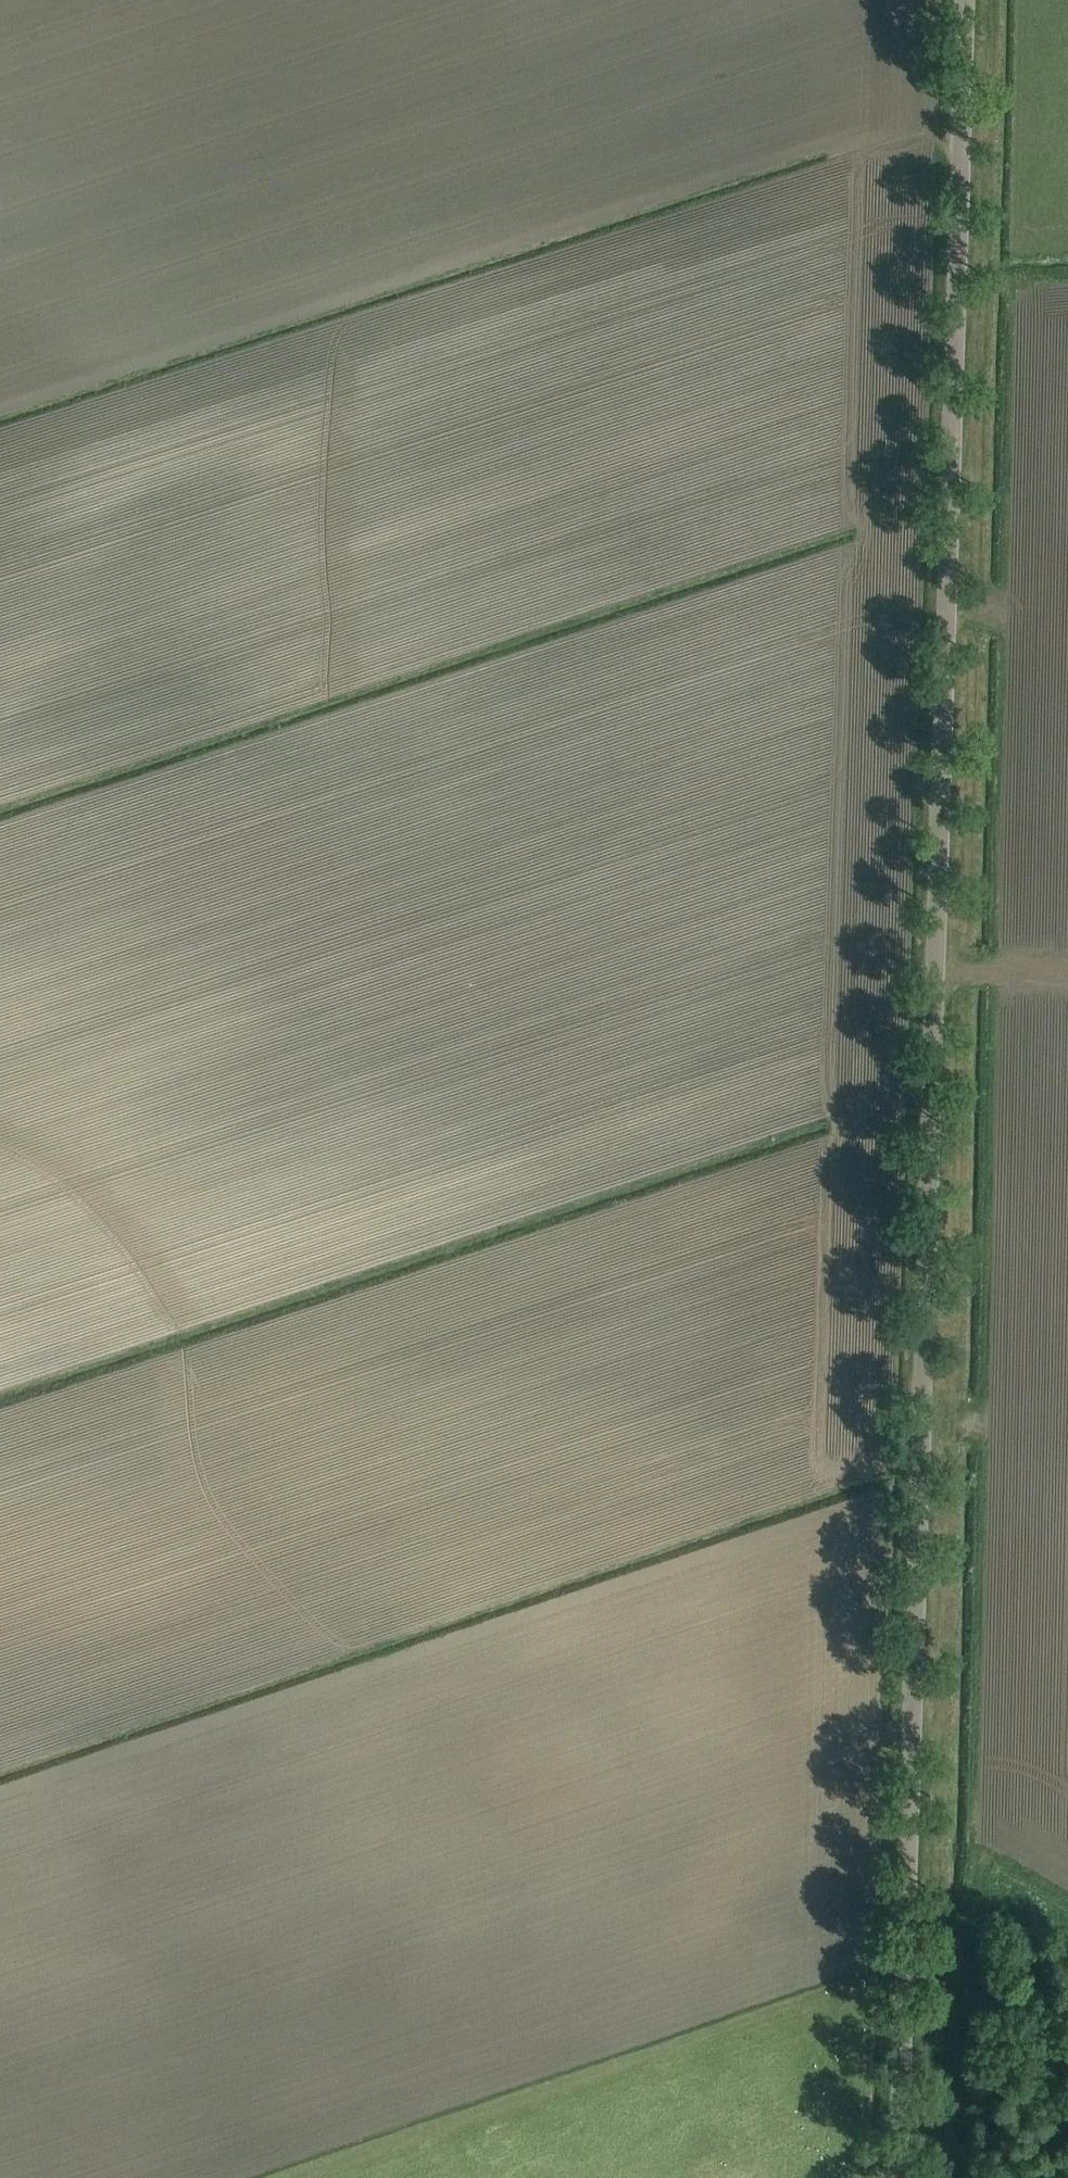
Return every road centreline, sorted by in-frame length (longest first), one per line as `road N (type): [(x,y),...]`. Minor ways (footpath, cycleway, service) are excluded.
road 1 (tertiary): [(897,2177),(963,0)]

